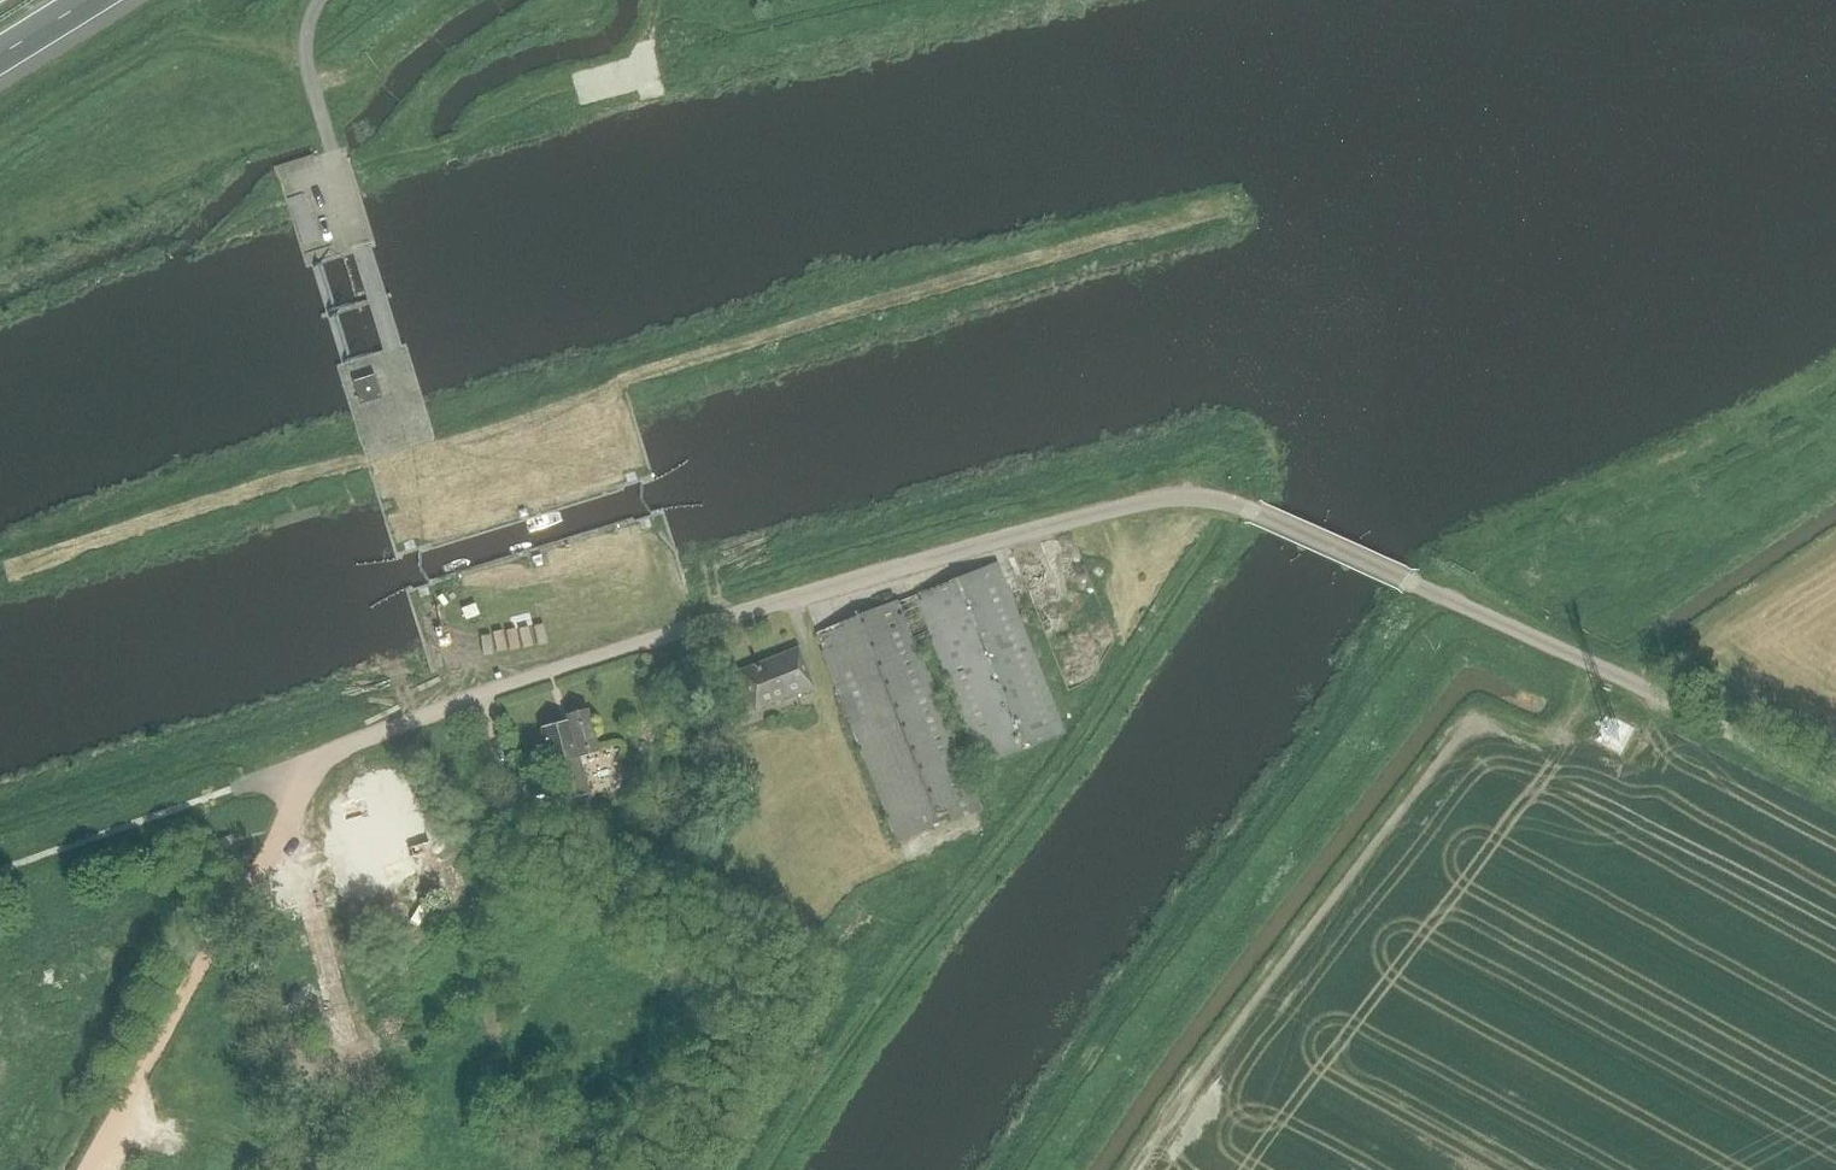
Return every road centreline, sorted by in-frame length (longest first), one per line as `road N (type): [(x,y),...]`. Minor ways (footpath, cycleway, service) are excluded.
road 1 (unclassified): [(88,1169),(280,842),(299,765),(685,630),(989,542),(1153,501),(1207,500),(1252,514)]
road 2 (unclassified): [(1835,789),(1619,677),(1252,514)]

